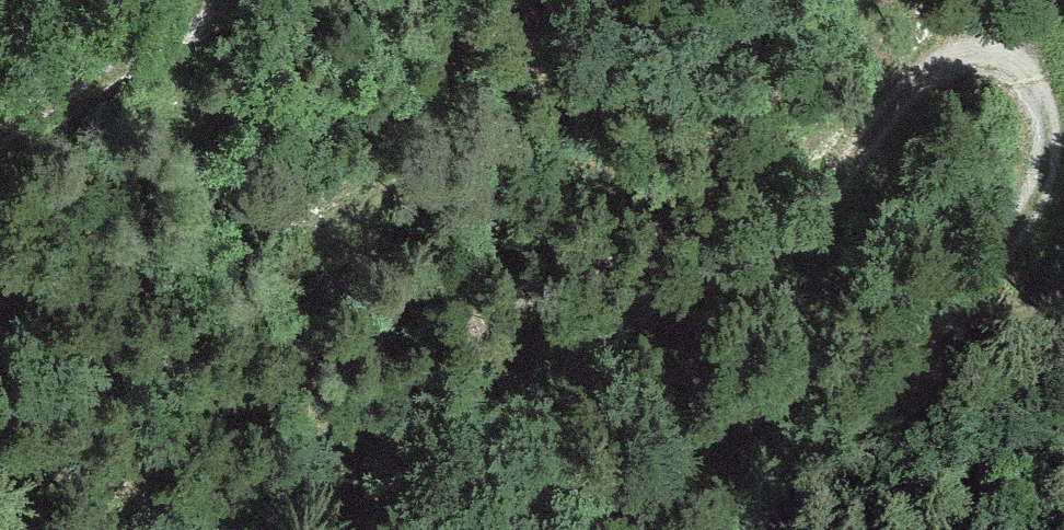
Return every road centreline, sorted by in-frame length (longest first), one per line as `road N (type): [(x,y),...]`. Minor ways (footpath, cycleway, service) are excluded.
road 1 (track): [(169,529),(207,498),(624,316),(804,219),(952,47),(1017,49),(1063,122)]
road 2 (track): [(1063,141),(1046,202),(870,389),(778,529)]
road 3 (track): [(162,0),(0,136)]

